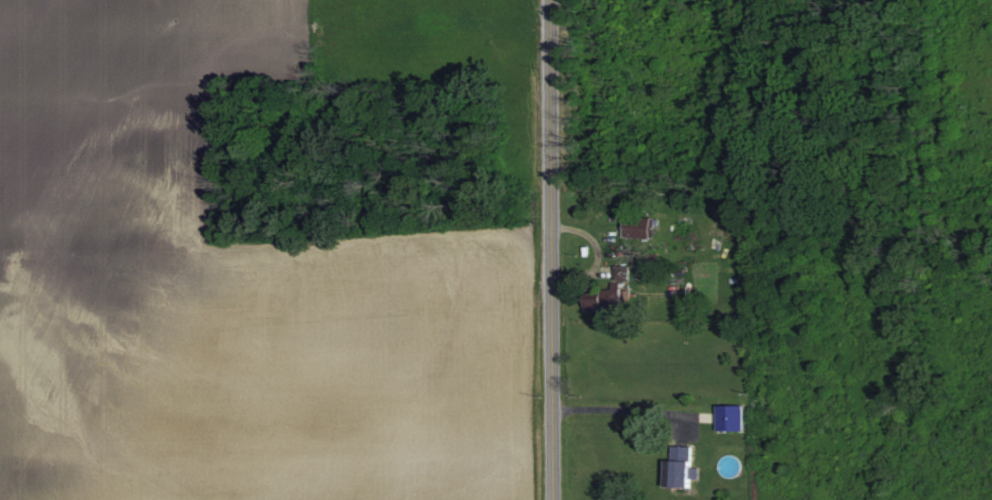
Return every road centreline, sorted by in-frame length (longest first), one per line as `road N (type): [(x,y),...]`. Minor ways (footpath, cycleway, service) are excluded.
road 1 (secondary): [(548,499),(550,0)]

